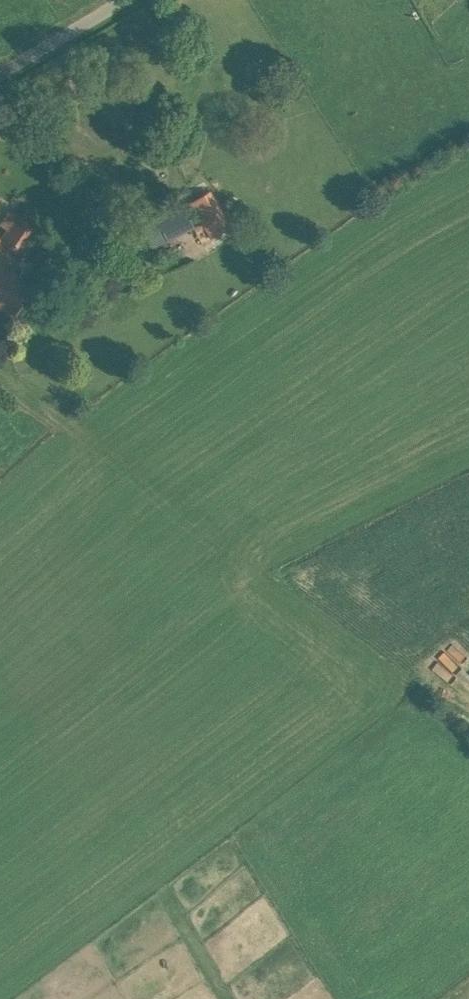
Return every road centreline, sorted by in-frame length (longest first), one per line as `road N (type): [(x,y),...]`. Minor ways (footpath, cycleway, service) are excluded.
road 1 (unclassified): [(0,71),(122,0)]

